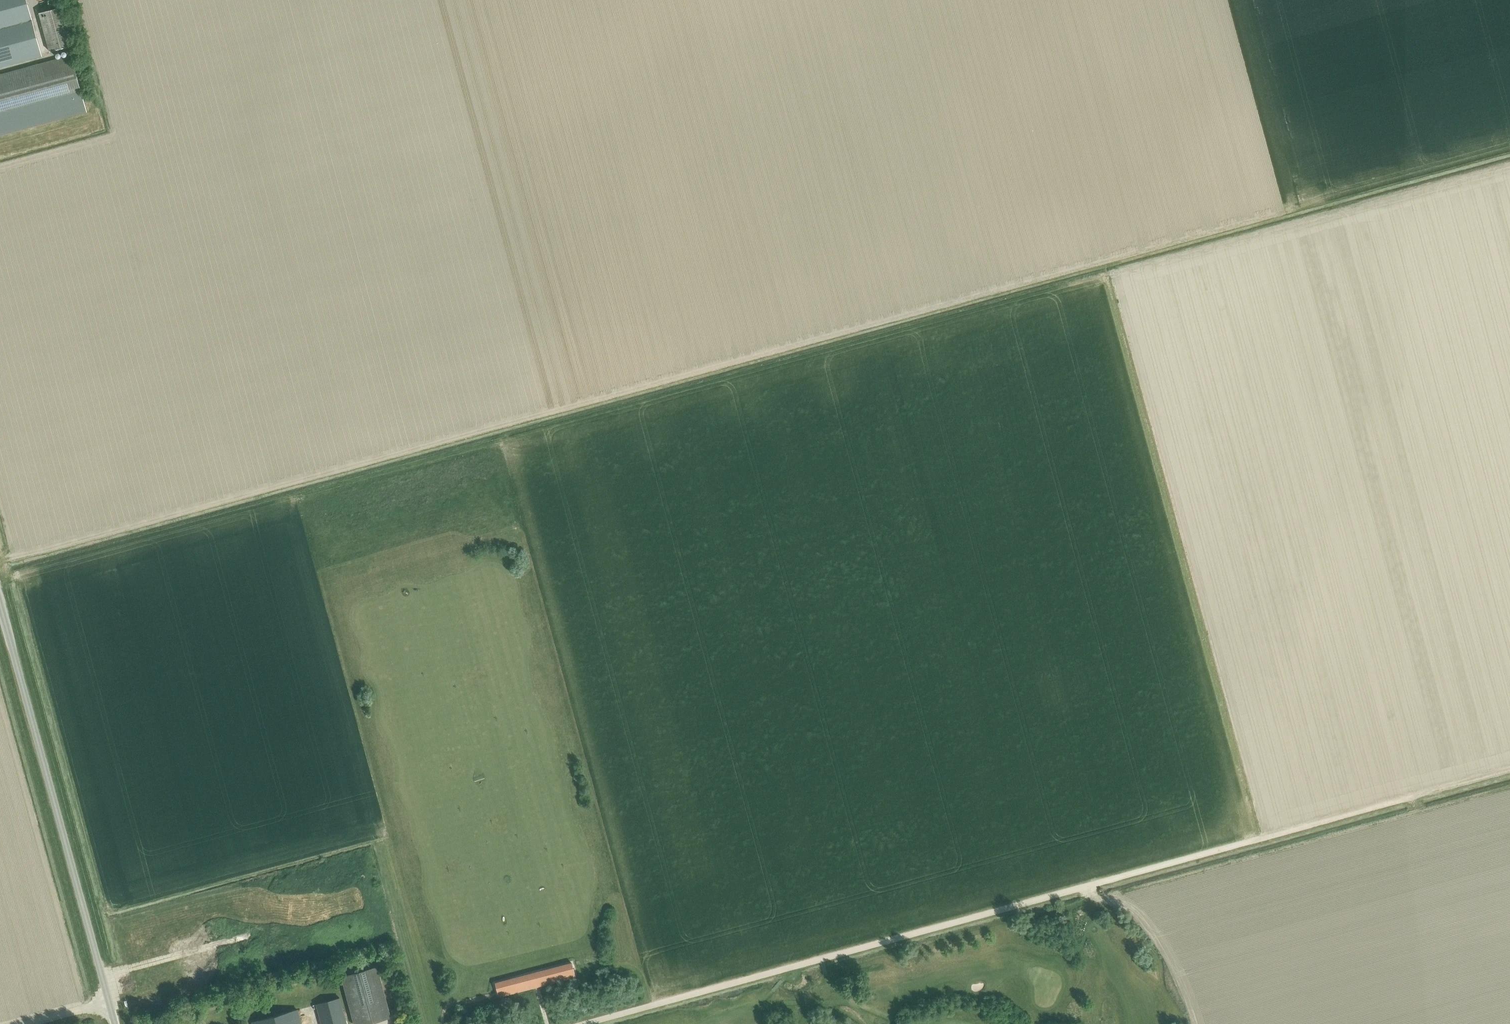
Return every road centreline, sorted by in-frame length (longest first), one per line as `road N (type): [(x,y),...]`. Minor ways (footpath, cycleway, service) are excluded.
road 1 (unclassified): [(110,1023),(0,615)]

